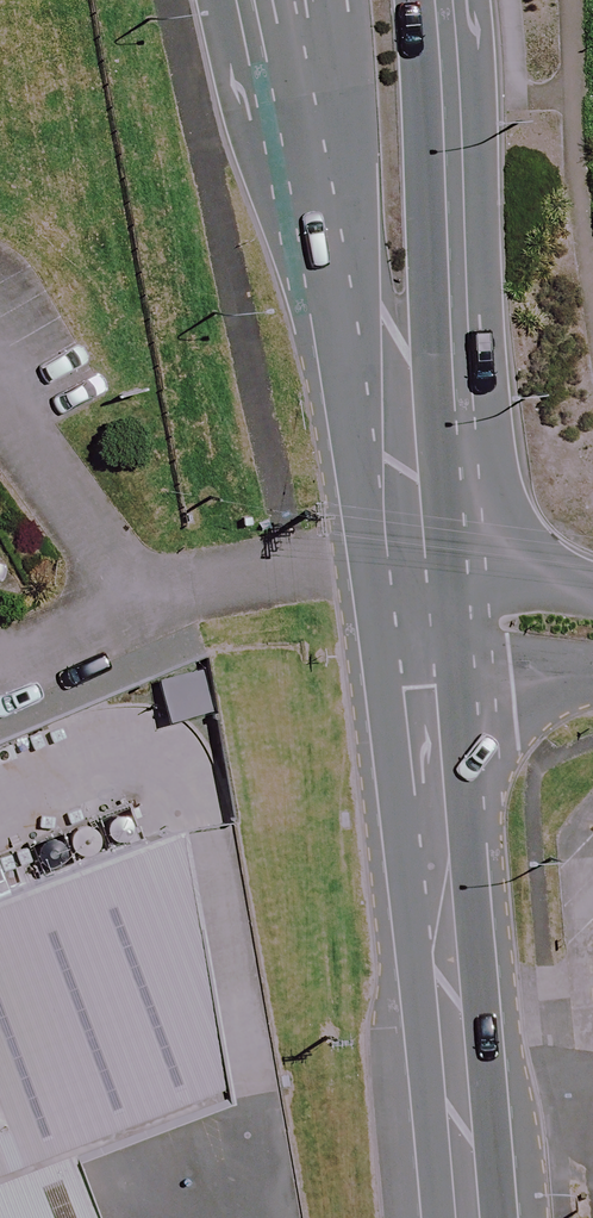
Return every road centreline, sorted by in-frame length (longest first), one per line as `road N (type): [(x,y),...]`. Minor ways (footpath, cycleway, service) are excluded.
road 1 (tertiary): [(429,632),(450,864),(446,965),(463,1217)]
road 2 (tertiary): [(399,443),(338,211),(301,0)]
road 3 (tertiary): [(415,0),(430,182),(399,443)]
road 4 (tertiary): [(399,443),(409,570),(429,632)]
road 5 (tertiary): [(429,632),(592,633)]

